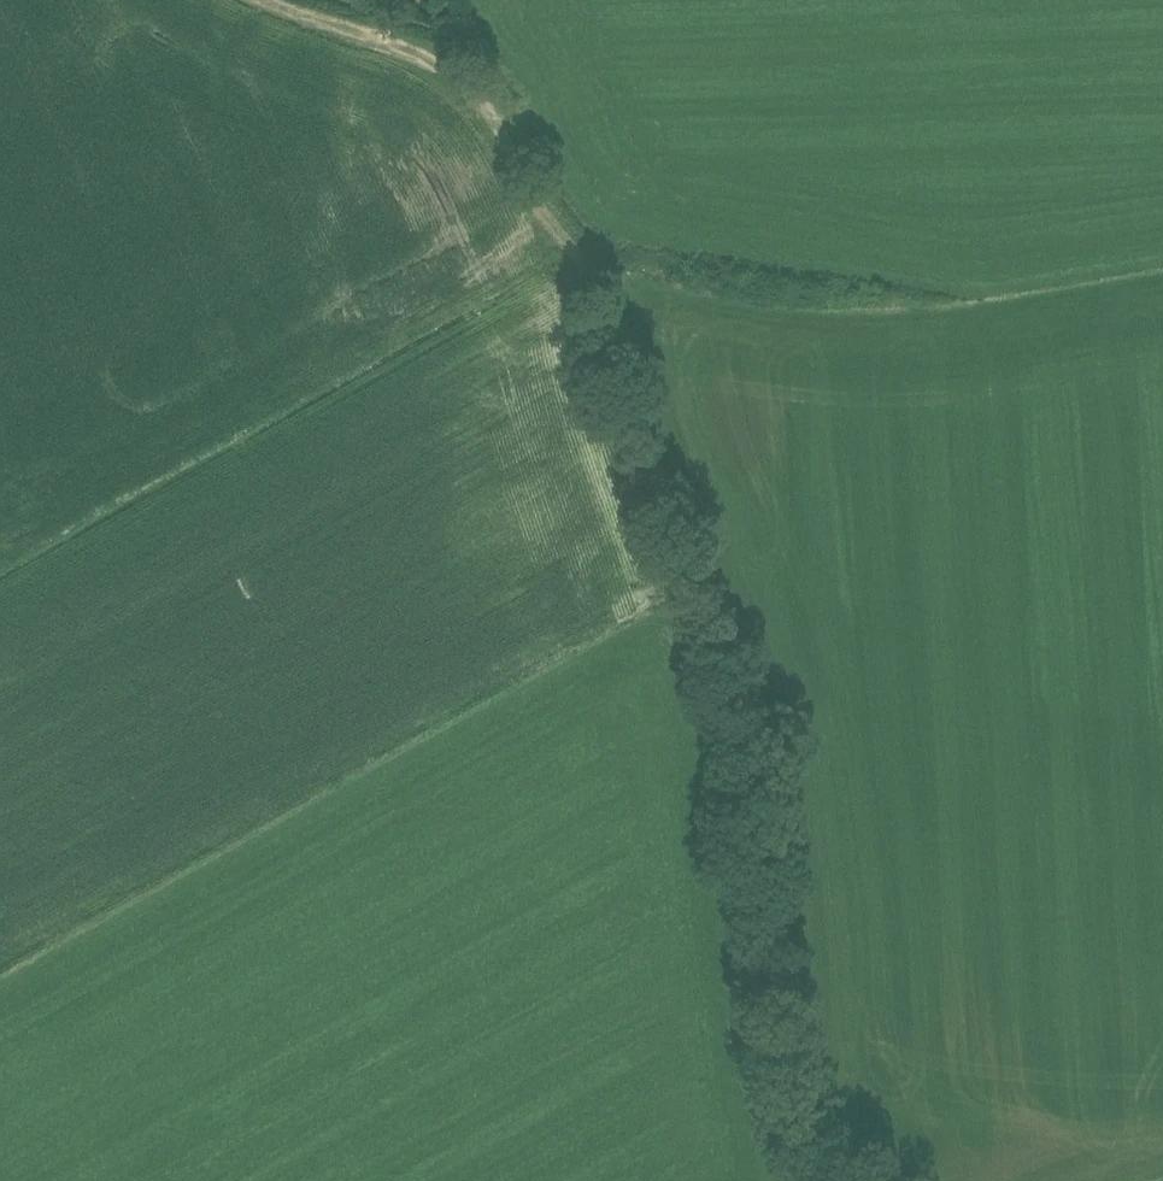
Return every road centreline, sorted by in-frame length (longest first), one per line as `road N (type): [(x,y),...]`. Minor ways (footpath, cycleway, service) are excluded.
road 1 (track): [(579,262),(539,199),(500,106),(449,63),(266,0)]

